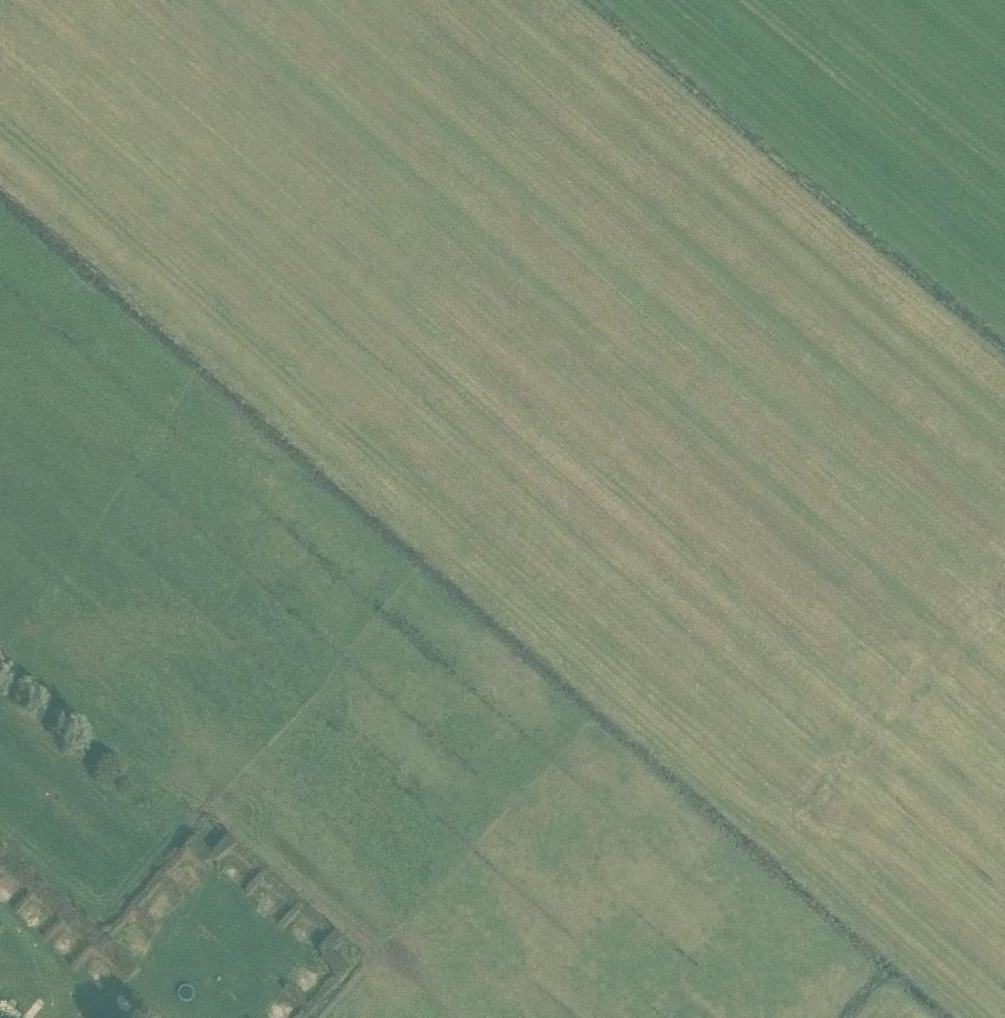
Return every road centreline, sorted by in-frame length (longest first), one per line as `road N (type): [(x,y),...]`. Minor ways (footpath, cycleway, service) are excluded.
road 1 (track): [(0,962),(45,999),(81,1006),(152,997)]

